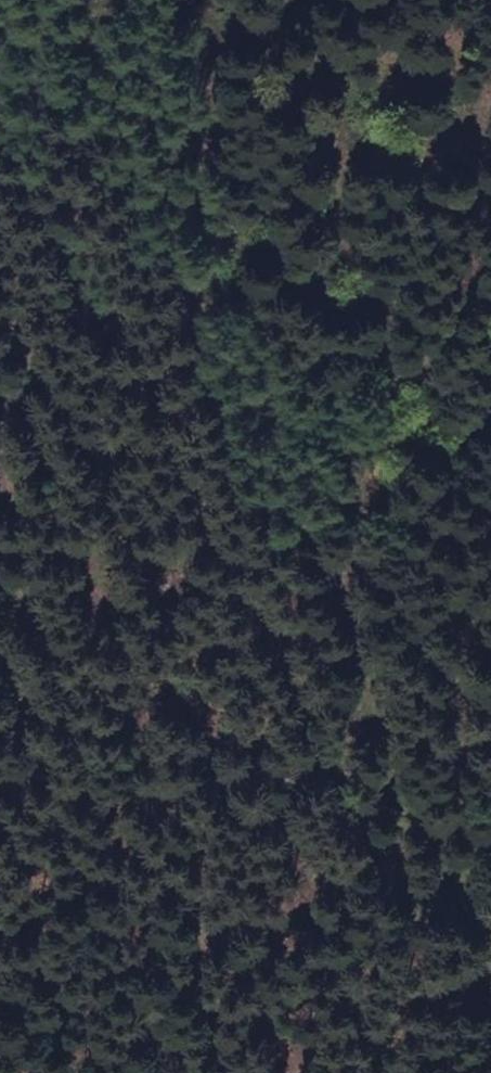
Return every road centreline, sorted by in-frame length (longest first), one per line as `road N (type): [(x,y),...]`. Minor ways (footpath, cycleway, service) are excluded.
road 1 (track): [(221,1072),(195,957),(136,831),(92,784),(34,612),(0,464)]

